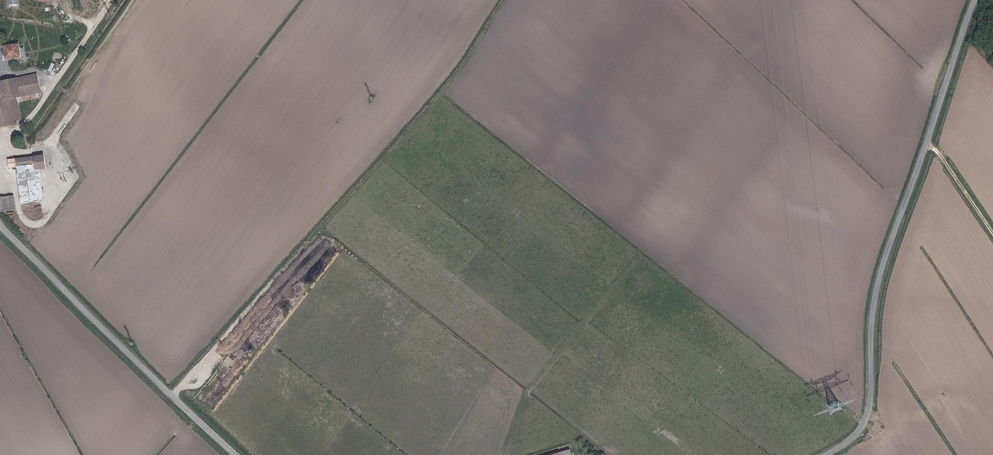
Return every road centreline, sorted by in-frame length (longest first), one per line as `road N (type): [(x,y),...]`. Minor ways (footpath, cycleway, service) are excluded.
road 1 (tertiary): [(826,454),(855,436),(870,411),(879,283),(976,0)]
road 2 (tertiary): [(0,221),(236,454)]
road 3 (track): [(992,413),(938,402),(896,429),(864,424)]

